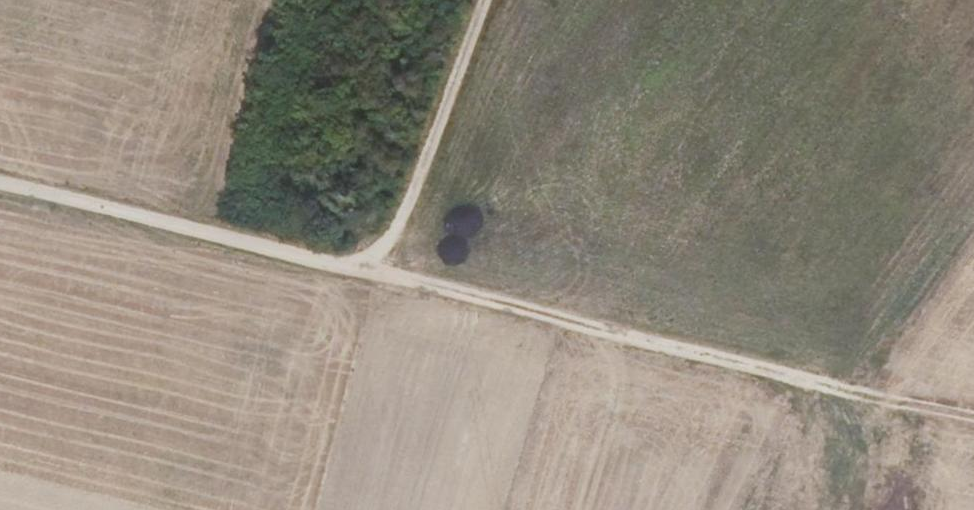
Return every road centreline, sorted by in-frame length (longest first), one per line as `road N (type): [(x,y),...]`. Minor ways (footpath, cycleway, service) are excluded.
road 1 (track): [(0,192),(973,427)]
road 2 (track): [(376,283),(483,0)]
road 3 (track): [(835,394),(973,211)]

